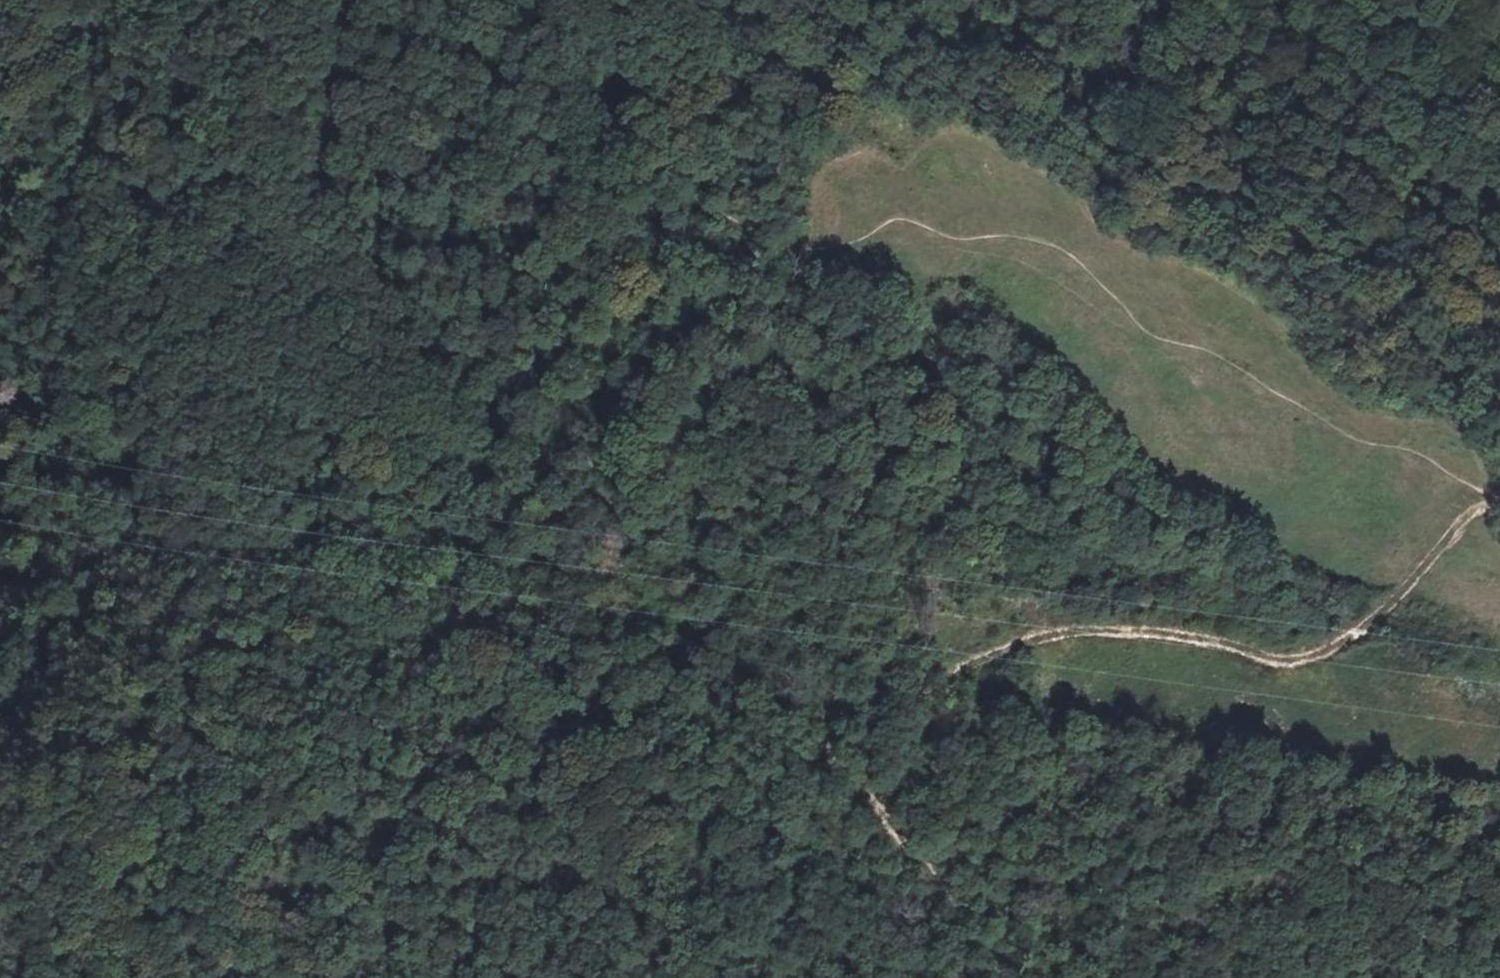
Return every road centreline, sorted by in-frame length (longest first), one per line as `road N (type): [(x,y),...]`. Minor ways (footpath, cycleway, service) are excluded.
road 1 (track): [(1001,977),(857,765),(840,720),(870,687),(935,684),(967,659),(1074,631),(1146,631),(1288,661),(1325,653),(1399,597),(1475,510),(1499,501)]
road 2 (track): [(1430,0),(1431,81),(1499,210)]

